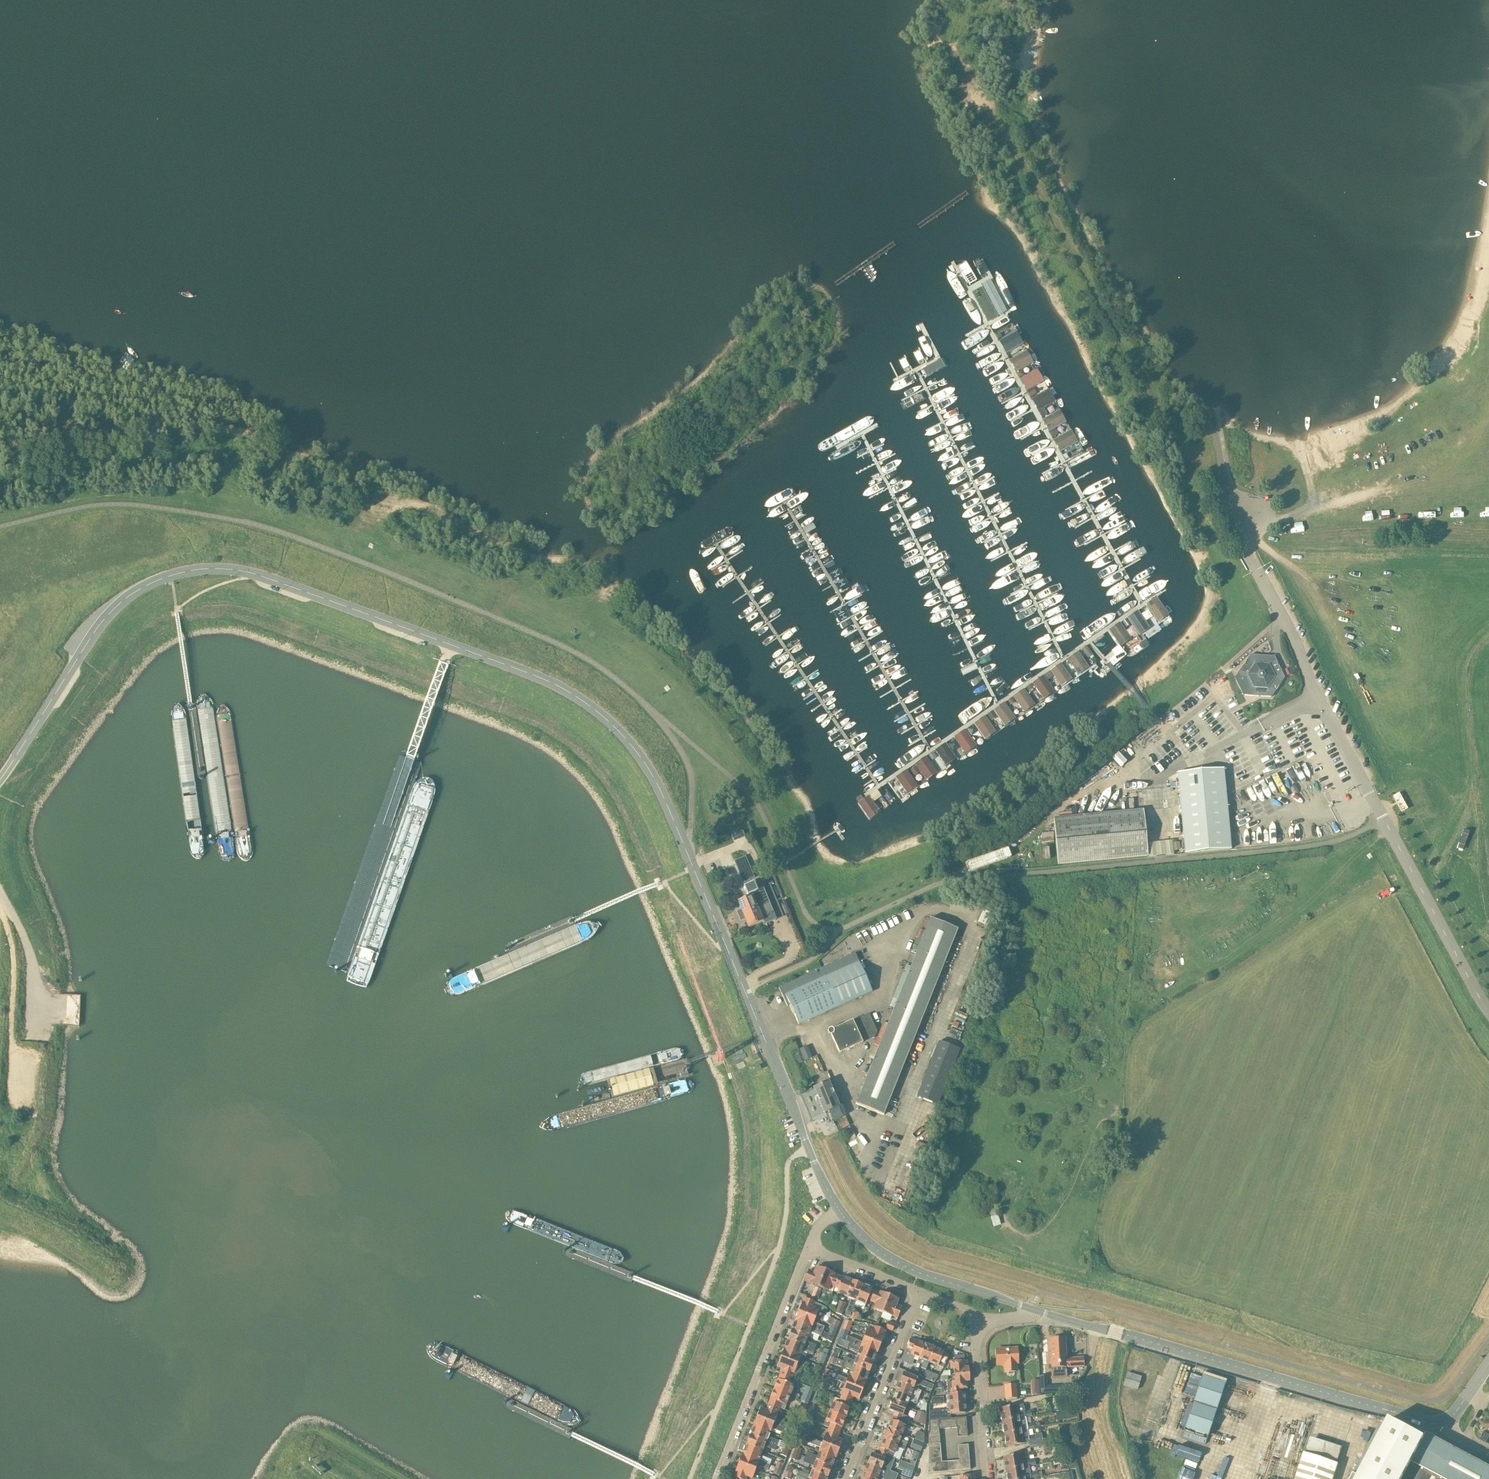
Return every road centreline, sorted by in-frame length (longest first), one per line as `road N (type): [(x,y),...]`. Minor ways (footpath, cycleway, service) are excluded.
road 1 (unclassified): [(839,1210),(658,785),(608,720),(558,686),(262,576),(196,570),(146,585),(103,621),(0,780)]
road 2 (unclassified): [(1448,1420),(1421,1421),(1033,1308)]
road 3 (residential): [(714,1478),(810,1247)]
road 4 (track): [(1388,827),(1303,909),(1211,968)]
road 5 (unclassified): [(1033,1308),(905,1266),(839,1210)]
road 6 (unclassified): [(1488,1013),(1385,820)]
road 7 (unclassified): [(844,1478),(919,1291)]
road 8 (track): [(272,1478),(288,1443),(315,1431),(402,1478)]
road 9 (residential): [(986,1478),(976,1343),(982,1326)]

